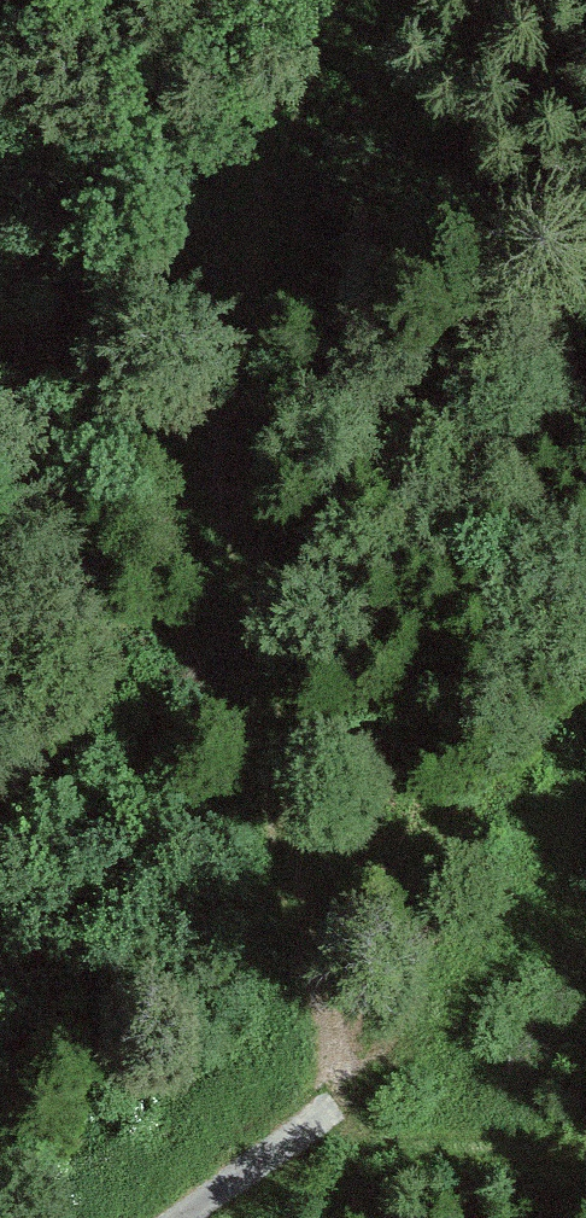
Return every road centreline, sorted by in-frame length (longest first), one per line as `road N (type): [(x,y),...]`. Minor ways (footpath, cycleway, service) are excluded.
road 1 (track): [(585,1149),(396,1139),(333,1108),(291,905),(280,710),(259,595),(212,459),(286,112),(340,0)]
road 2 (track): [(212,459),(93,367),(0,339)]
road 3 (unclassified): [(184,1217),(333,1108)]

